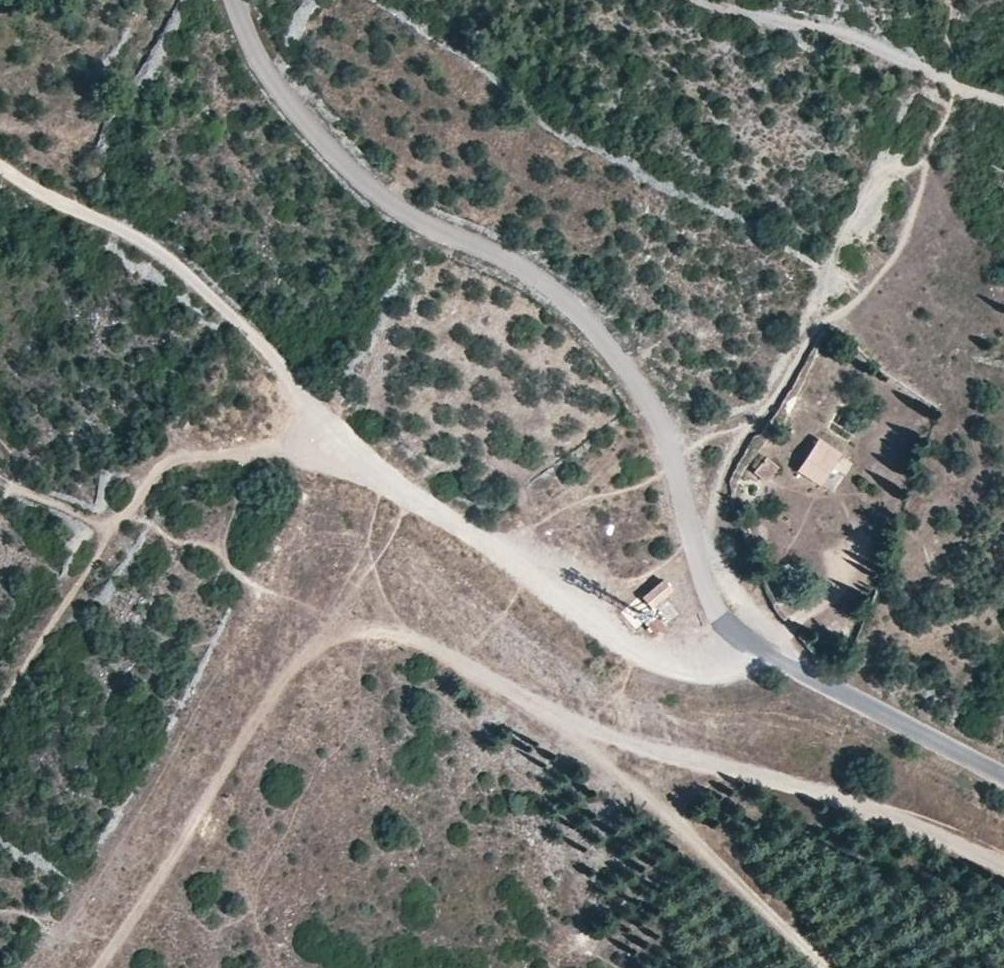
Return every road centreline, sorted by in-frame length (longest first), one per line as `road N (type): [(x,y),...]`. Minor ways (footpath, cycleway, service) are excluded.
road 1 (track): [(0,166),(167,260),(357,449),(563,608),(671,667),(737,669),(784,653)]
road 2 (unclassified): [(784,653),(707,570),(676,449),(649,399),(572,304),(516,263),(393,205),(332,153),(254,55),(234,0)]
road 3 (track): [(952,0),(951,106),(909,229),(871,286),(821,325),(764,403),(696,531)]
road 4 (track): [(90,967),(147,893),(228,739),(315,609)]
road 5 (track): [(468,533),(354,475),(265,451),(183,458),(118,527)]
road 6 (unclassified): [(784,653),(810,676),(1003,775)]
road 7 (track): [(118,527),(0,710)]

